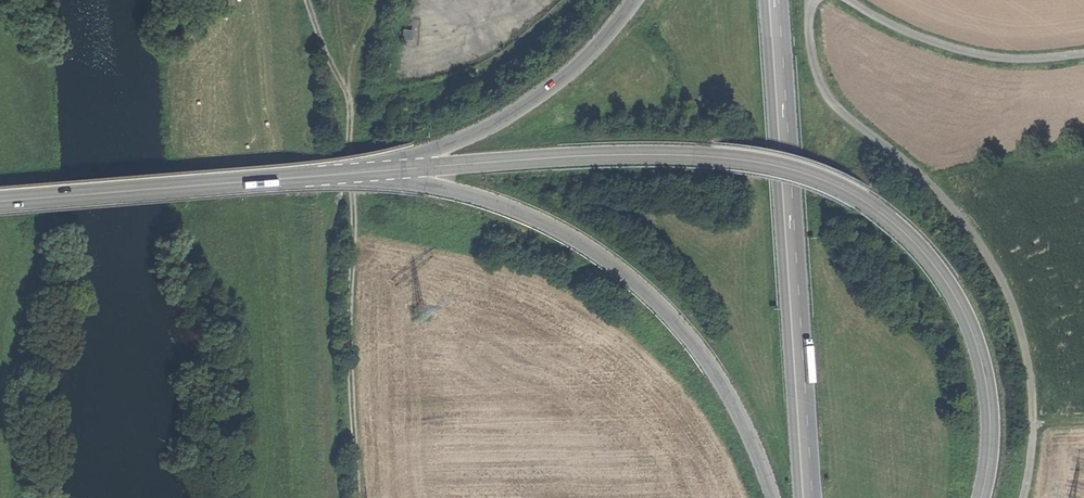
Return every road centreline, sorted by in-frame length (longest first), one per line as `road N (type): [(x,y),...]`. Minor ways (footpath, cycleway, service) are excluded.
road 1 (primary): [(364,170),(709,157),(781,167),(862,201),(928,260),(961,306),(983,359),(991,447),(982,497)]
road 2 (unclassified): [(811,0),(812,52),(826,92),(943,197),(1014,300),(1034,380),(1027,497)]
road 3 (primary): [(364,170),(500,207),(602,261),(691,339),(732,397),(776,497)]
road 4 (track): [(356,497),(347,398),(346,93),(311,0)]
road 5 (secondary): [(806,485),(776,0)]
road 6 (primary): [(0,201),(364,170)]
road 7 (secondary): [(634,0),(544,91),(487,126),(364,170)]
road 8 (track): [(1083,50),(1009,57),(973,50),(905,29),(853,0)]
road 9 (track): [(305,0),(318,158)]
road 10 (track): [(577,0),(469,77)]

